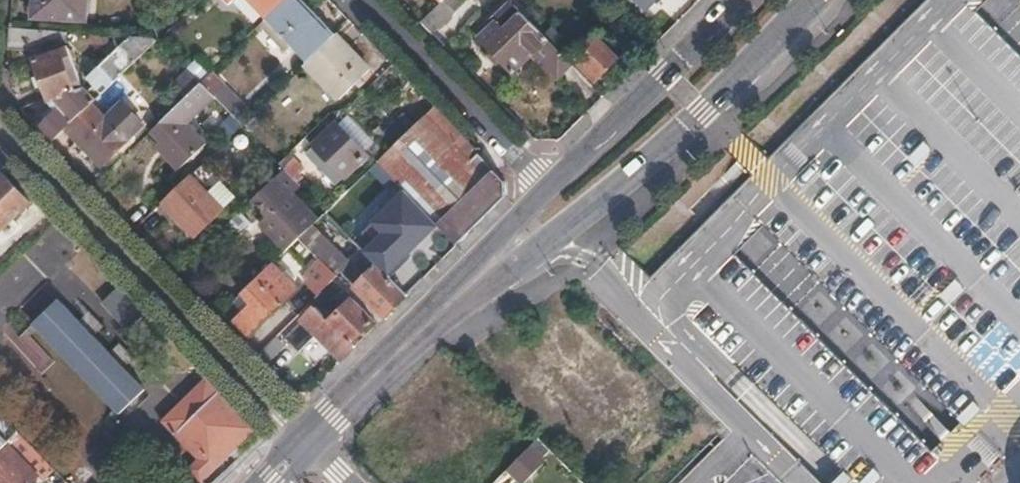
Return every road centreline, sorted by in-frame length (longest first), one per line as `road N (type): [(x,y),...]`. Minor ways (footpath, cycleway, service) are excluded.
road 1 (primary): [(392,362),(699,115),(809,0)]
road 2 (residential): [(309,441),(0,130)]
road 3 (primary): [(741,0),(545,193)]
road 4 (residential): [(545,193),(362,0)]
road 5 (primary): [(545,193),(392,362)]

